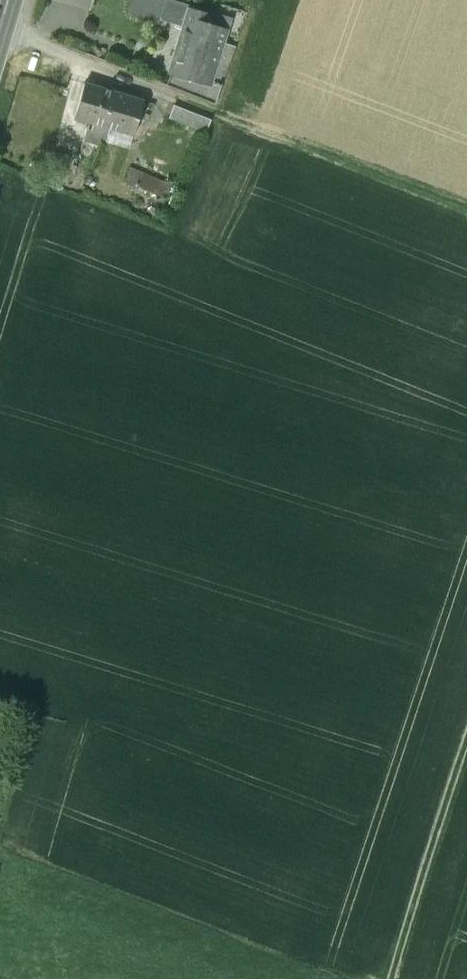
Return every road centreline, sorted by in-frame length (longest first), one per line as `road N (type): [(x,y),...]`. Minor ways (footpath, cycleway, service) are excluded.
road 1 (track): [(466,209),(211,119)]
road 2 (track): [(407,978),(466,785)]

